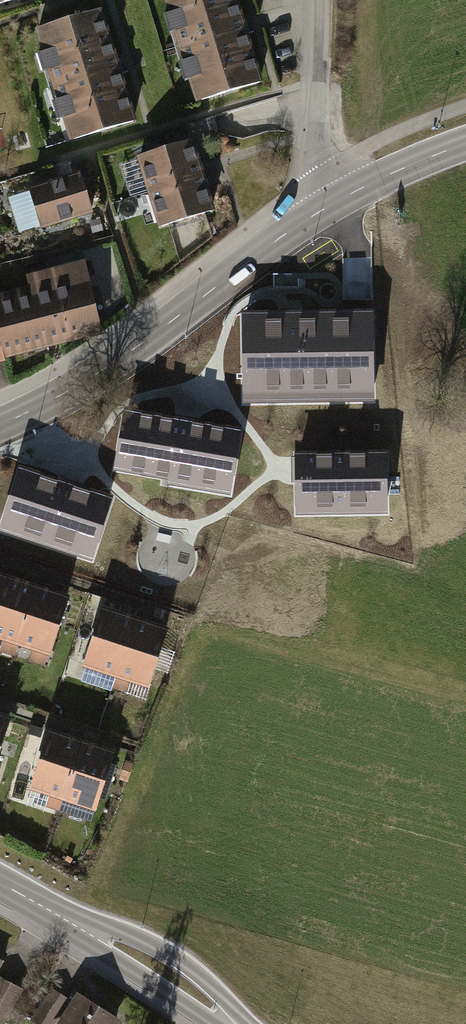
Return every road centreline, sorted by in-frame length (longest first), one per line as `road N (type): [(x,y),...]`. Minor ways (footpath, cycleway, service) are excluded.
road 1 (primary): [(323,209),(109,368),(0,421)]
road 2 (tertiary): [(0,888),(163,973),(231,1023)]
road 3 (residential): [(323,209),(320,0)]
road 4 (primary): [(465,144),(323,209)]

